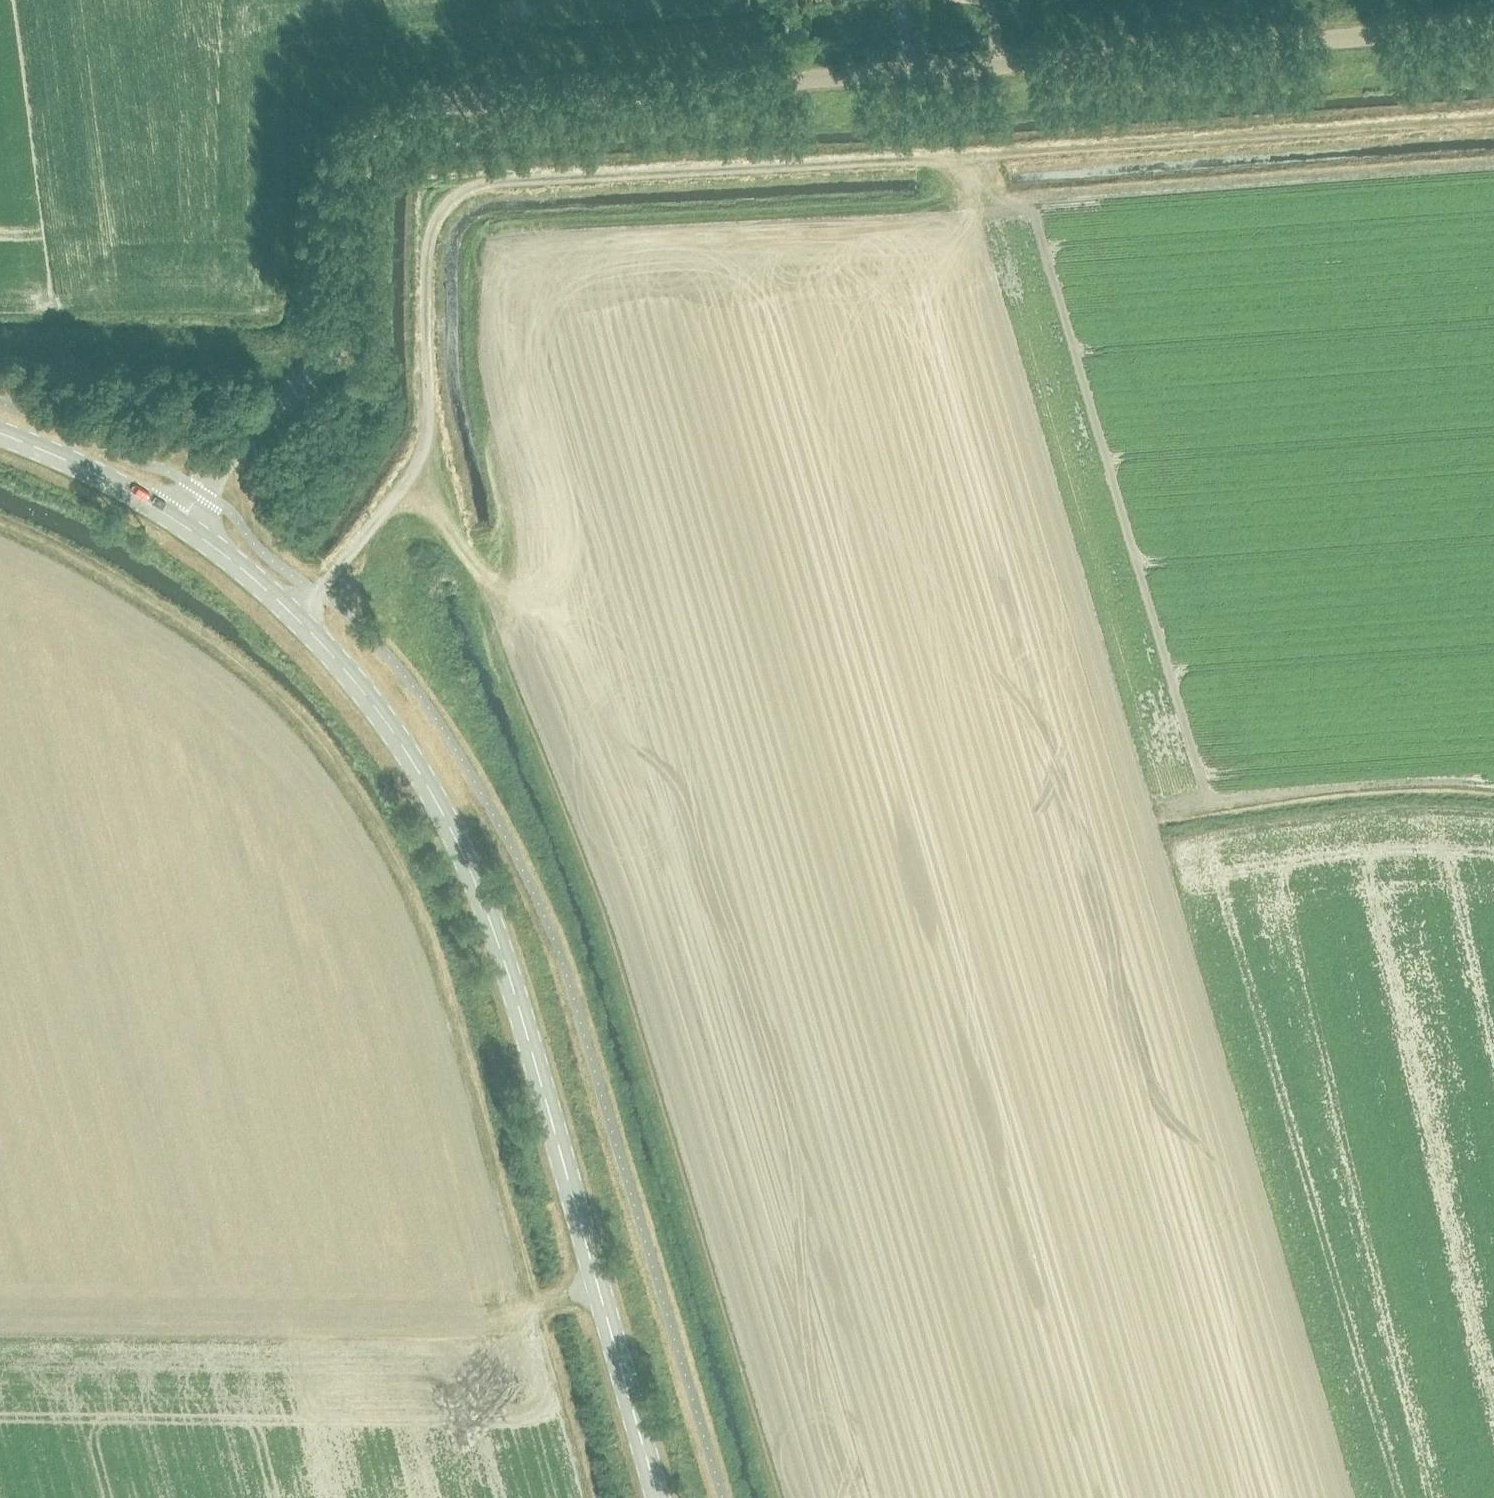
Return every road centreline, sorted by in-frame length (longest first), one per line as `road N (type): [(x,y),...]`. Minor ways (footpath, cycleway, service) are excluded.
road 1 (unclassified): [(1493,27),(424,115),(370,136),(357,158),(344,304),(326,360),(179,520)]
road 2 (track): [(295,618),(415,470),(428,427),(425,260),(436,218),(456,194),(480,185),(1493,129)]
road 3 (secondary): [(659,1497),(496,928),(448,813),(392,724),(295,618),(179,520)]
road 4 (secondary): [(179,520),(0,432)]

